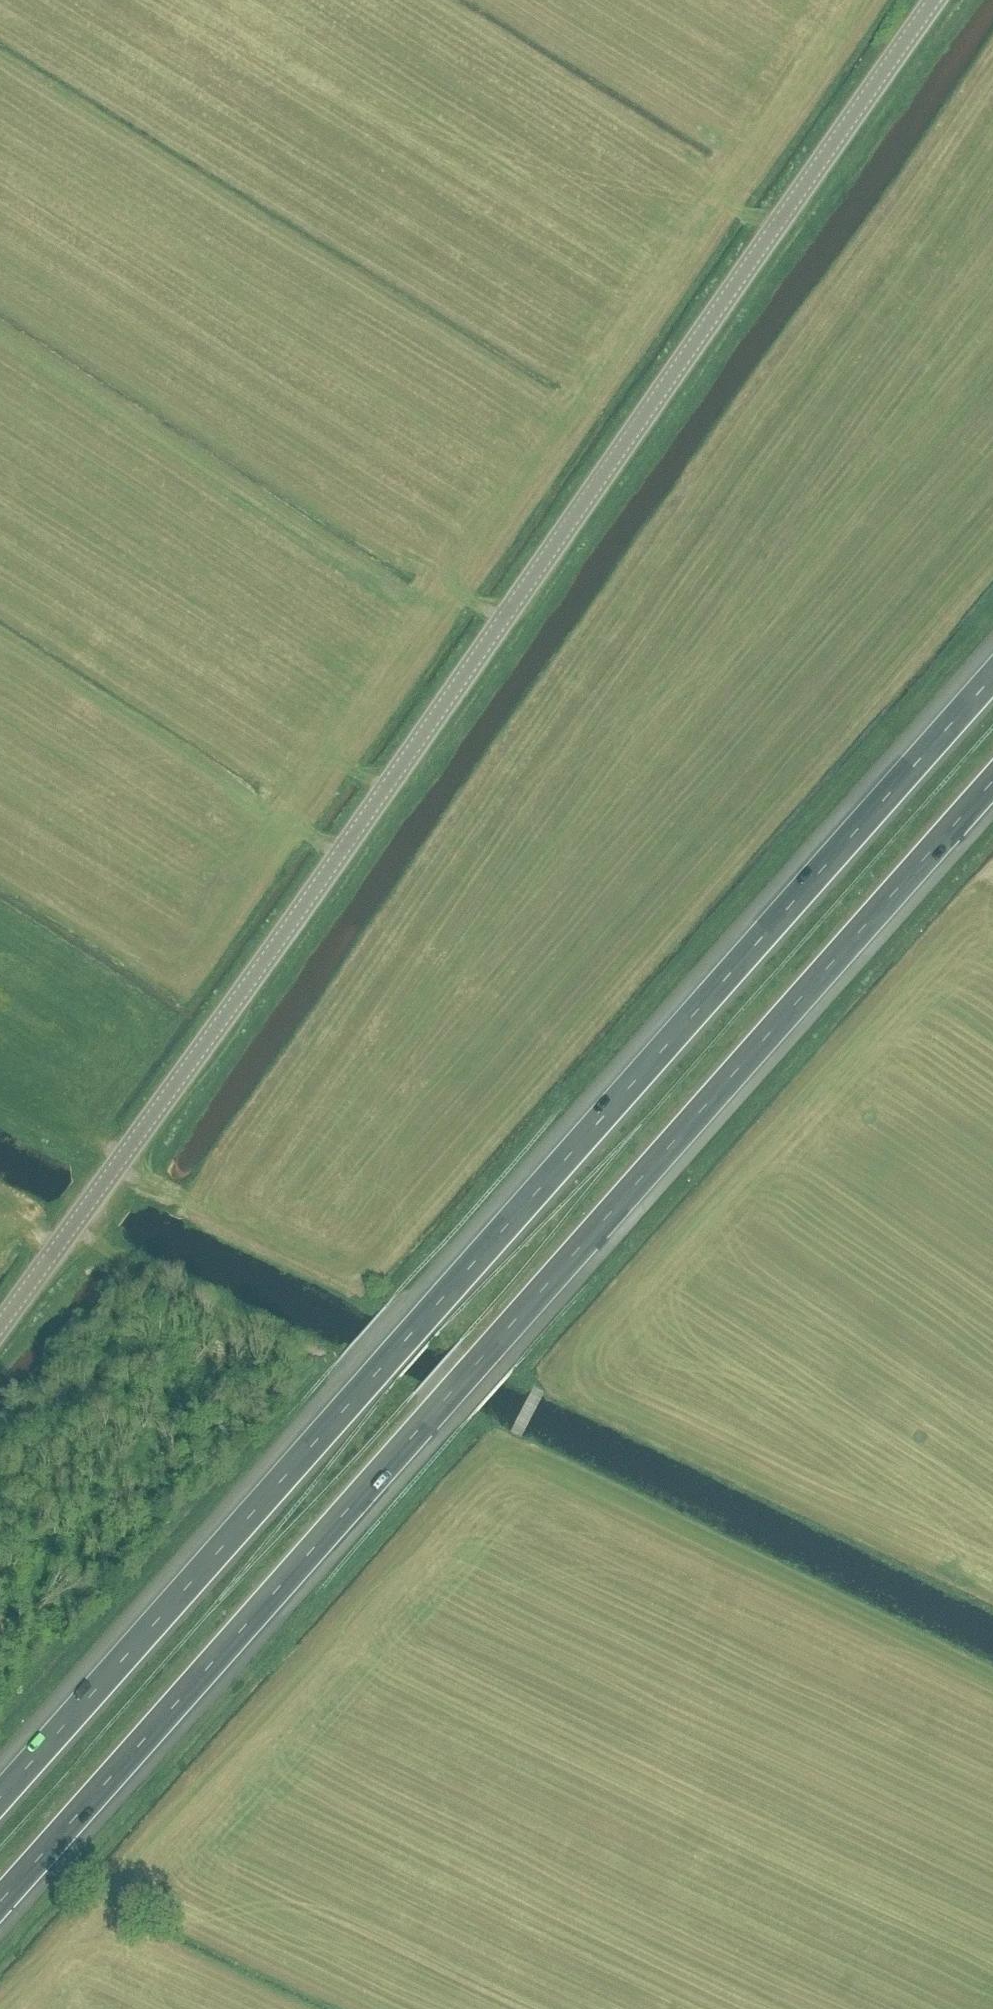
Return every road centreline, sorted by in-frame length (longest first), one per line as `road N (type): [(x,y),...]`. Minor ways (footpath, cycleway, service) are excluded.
road 1 (tertiary): [(0,1326),(936,0)]
road 2 (motorway): [(0,1902),(992,781)]
road 3 (motorway): [(992,679),(0,1797)]
road 4 (track): [(992,1677),(512,1439)]

